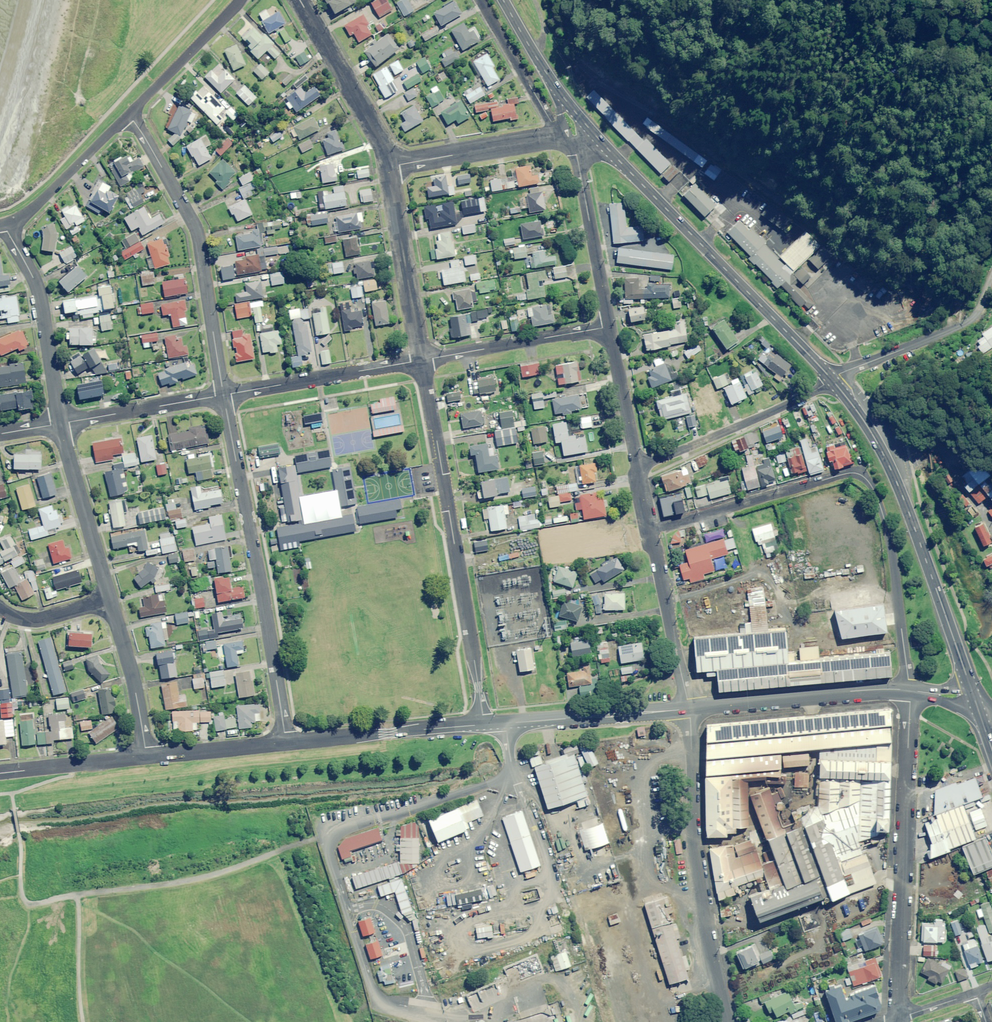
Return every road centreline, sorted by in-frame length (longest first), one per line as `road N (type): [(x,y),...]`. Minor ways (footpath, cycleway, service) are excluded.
road 1 (unclassified): [(649,530),(857,472),(884,513),(910,690)]
road 2 (residential): [(422,361),(484,725)]
road 3 (residential): [(223,395),(286,742)]
road 4 (primary): [(972,690),(893,473),(832,378)]
road 5 (primary): [(832,378),(599,140)]
road 6 (unclassified): [(910,690),(898,1021)]
road 7 (unclassified): [(732,1021),(691,805),(688,708)]
road 8 (residential): [(128,116),(197,231),(223,395)]
road 9 (unclassified): [(910,690),(688,708)]
road 10 (unclassified): [(638,468),(832,378)]
road 11 (residential): [(5,225),(40,296),(60,424)]
road 12 (unclassified): [(688,708),(484,725)]
road 13 (residential): [(223,395),(422,361)]
road 14 (unclassified): [(484,725),(286,742)]
road 15 (residential): [(388,167),(422,361)]
road 16 (residential): [(566,139),(576,155),(610,327)]
road 17 (unclassified): [(991,280),(968,320),(832,378)]
road 18 (residential): [(422,361),(610,327)]
road 19 (residential): [(300,0),(388,167)]
road 20 (residential): [(60,424),(109,601)]
road 21 (residential): [(649,530),(688,708)]
road 22 (residential): [(388,167),(566,139)]
road 23 (residential): [(5,225),(31,213),(128,116)]
road 24 (residential): [(60,424),(223,395)]
road 25 (residential): [(481,0),(566,139)]
road 26 (residential): [(128,116),(241,0)]
road 27 (residential): [(109,601),(146,755)]
road 28 (unclassified): [(146,755),(0,773)]
road 29 (residential): [(610,327),(638,468)]
road 30 (unclassified): [(286,742),(146,755)]

